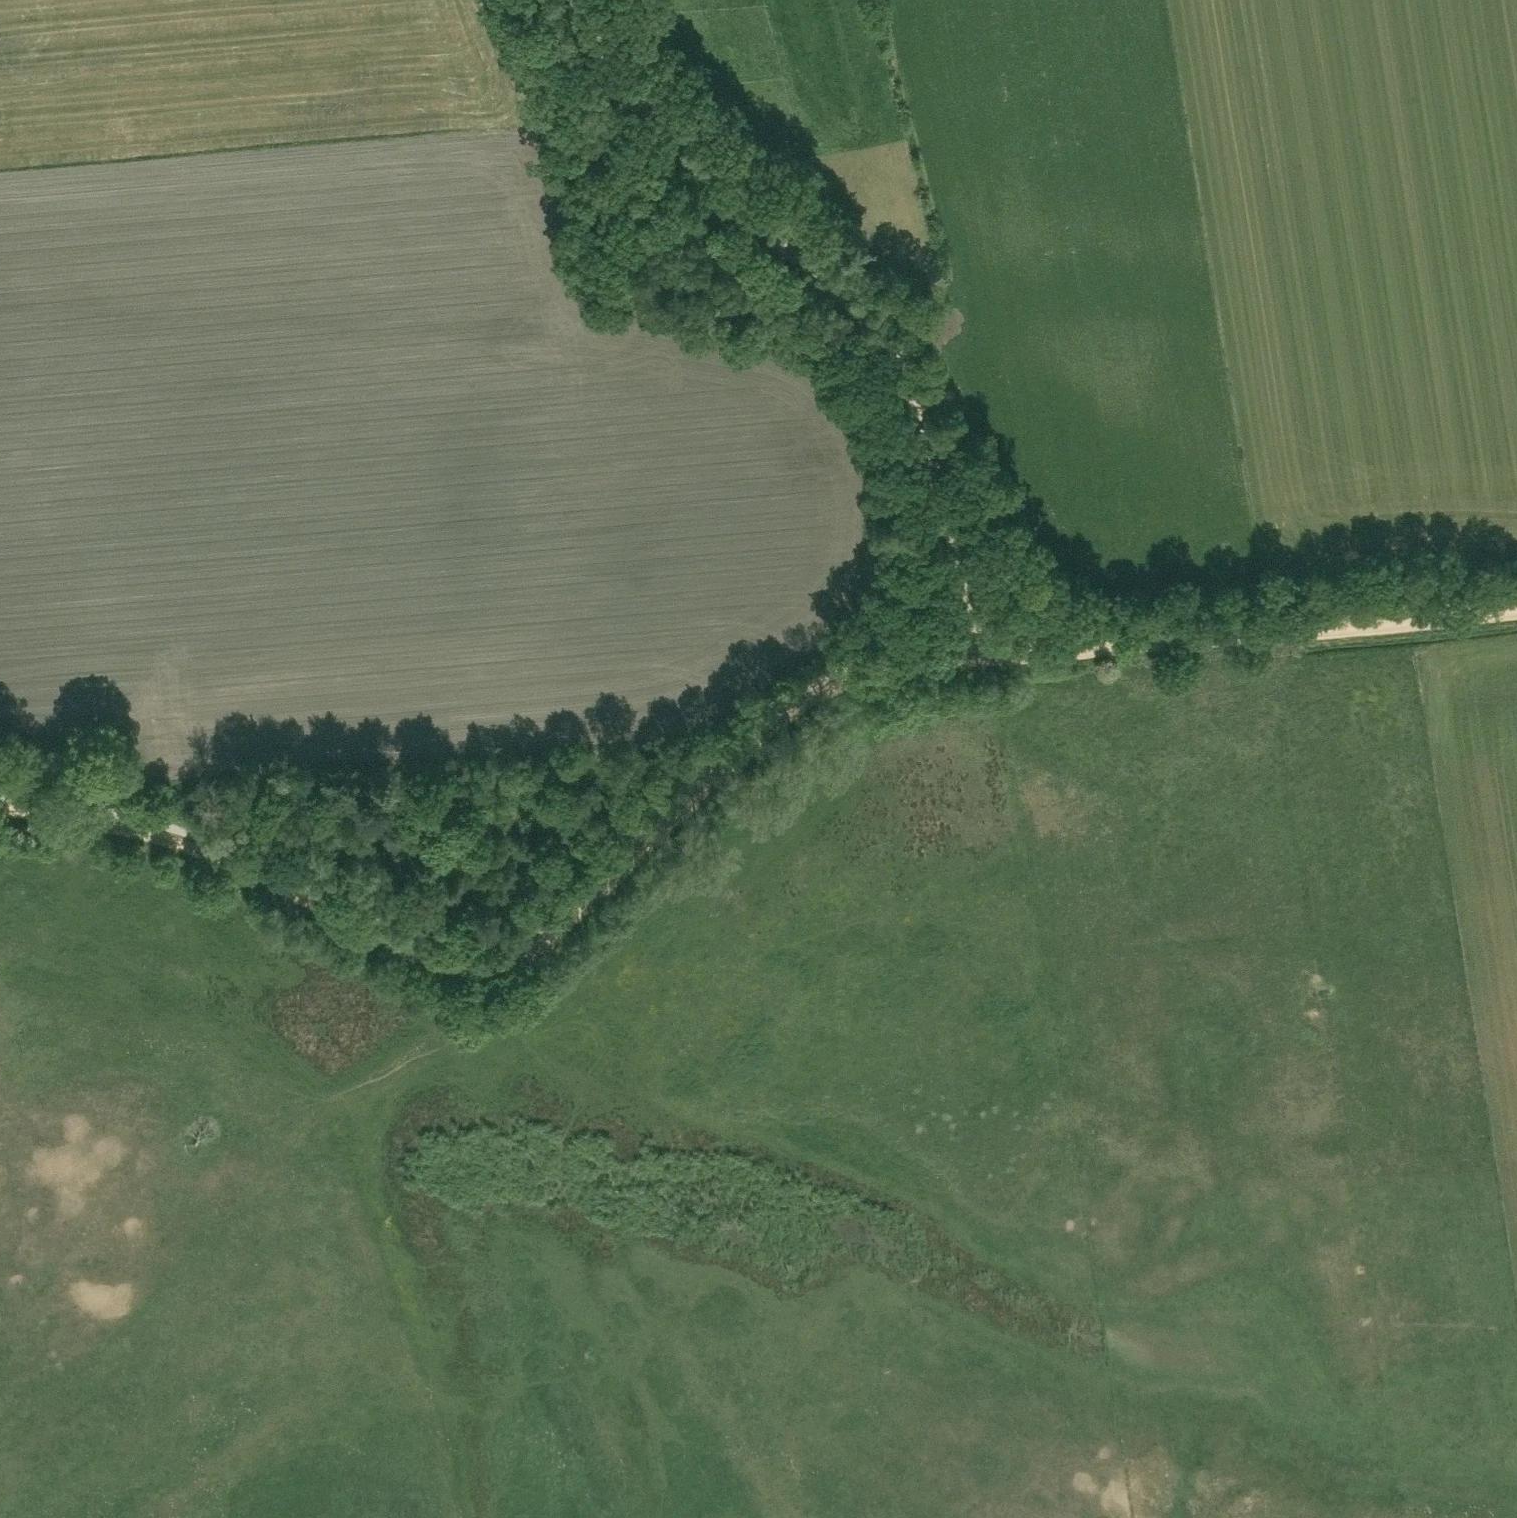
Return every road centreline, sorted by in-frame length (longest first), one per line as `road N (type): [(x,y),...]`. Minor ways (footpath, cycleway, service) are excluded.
road 1 (track): [(978,658),(902,665),(817,696),(565,926),(535,951),(492,968),(414,953),(171,842),(78,816),(0,809)]
road 2 (track): [(575,0),(603,59),(647,118),(873,329),(893,357),(936,482),(978,658)]
road 3 (track): [(1516,610),(978,658)]

